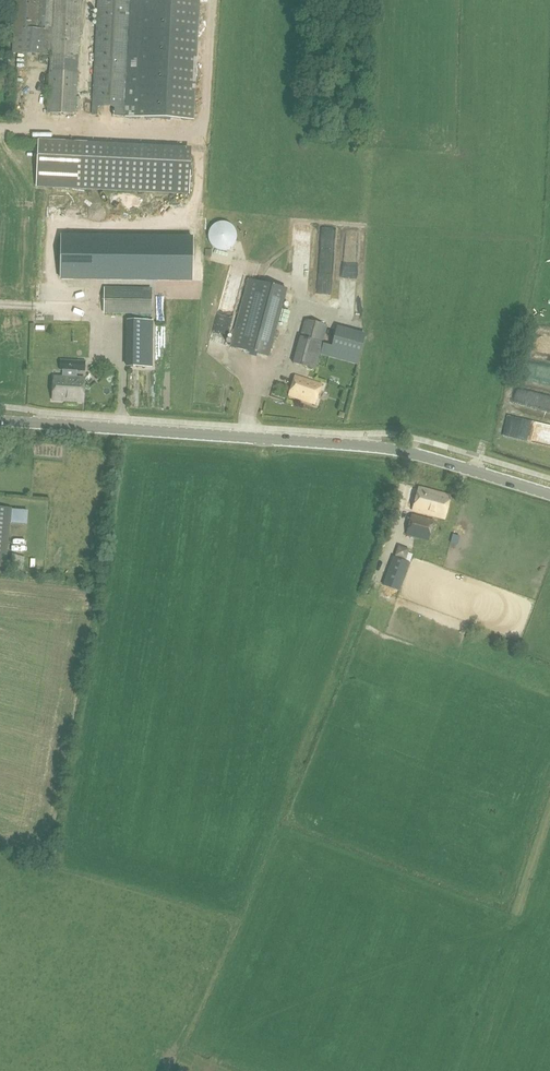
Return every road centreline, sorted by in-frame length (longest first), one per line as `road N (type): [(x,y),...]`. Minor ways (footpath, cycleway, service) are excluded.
road 1 (secondary): [(549,495),(367,447),(0,420)]

